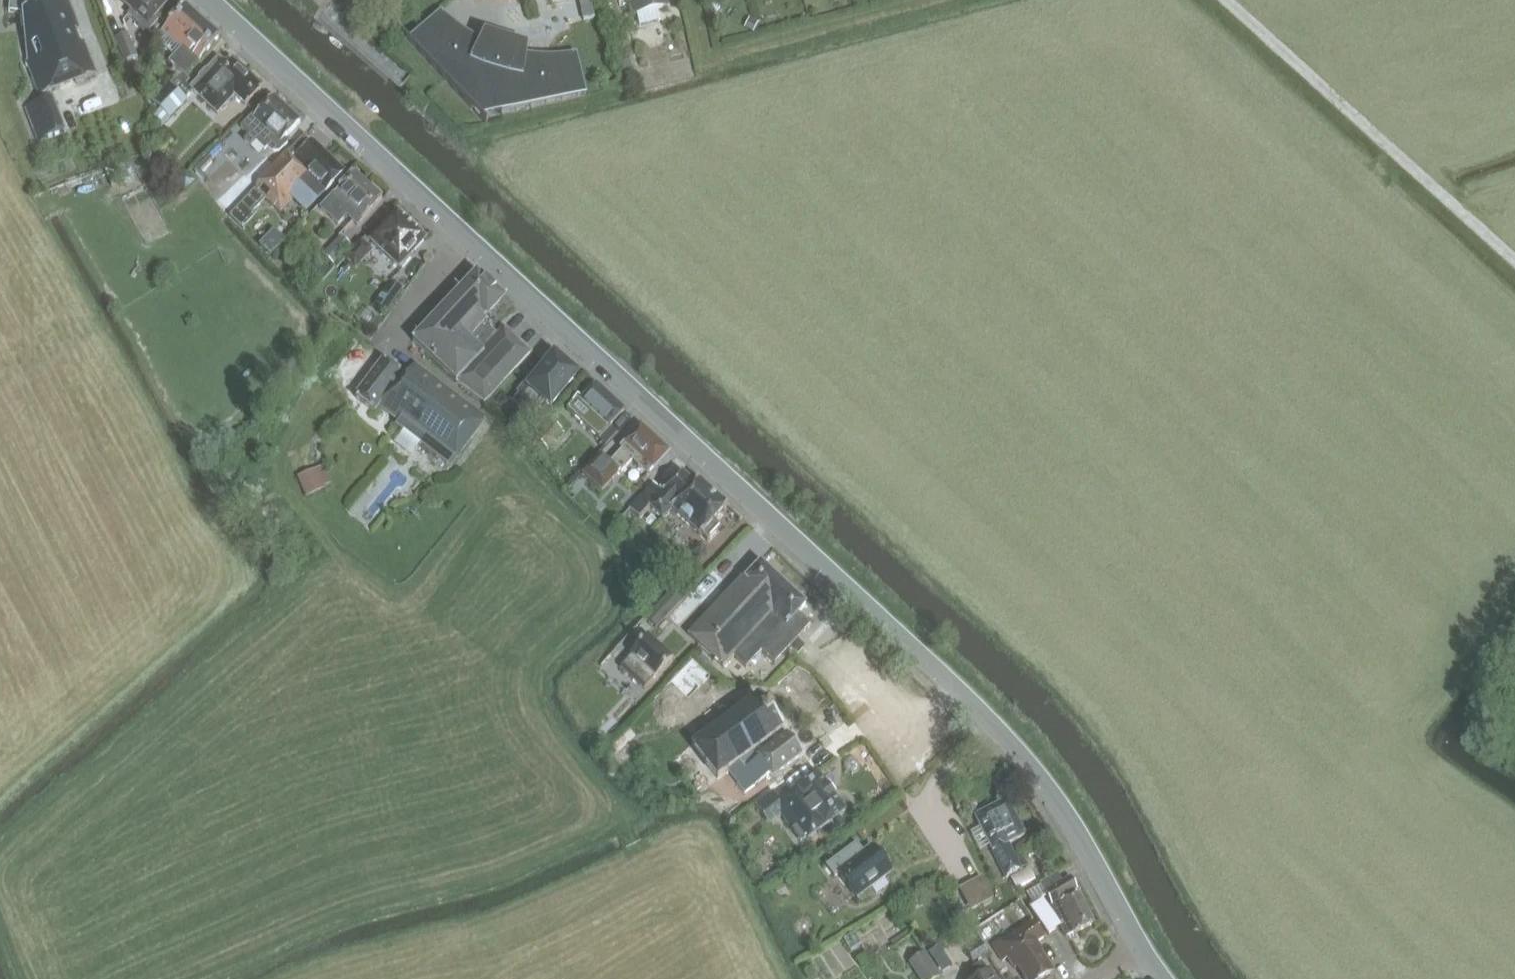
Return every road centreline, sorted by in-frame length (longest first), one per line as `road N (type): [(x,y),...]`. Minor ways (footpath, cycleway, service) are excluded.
road 1 (tertiary): [(1141,951),(1066,818),(977,710),(209,0)]

